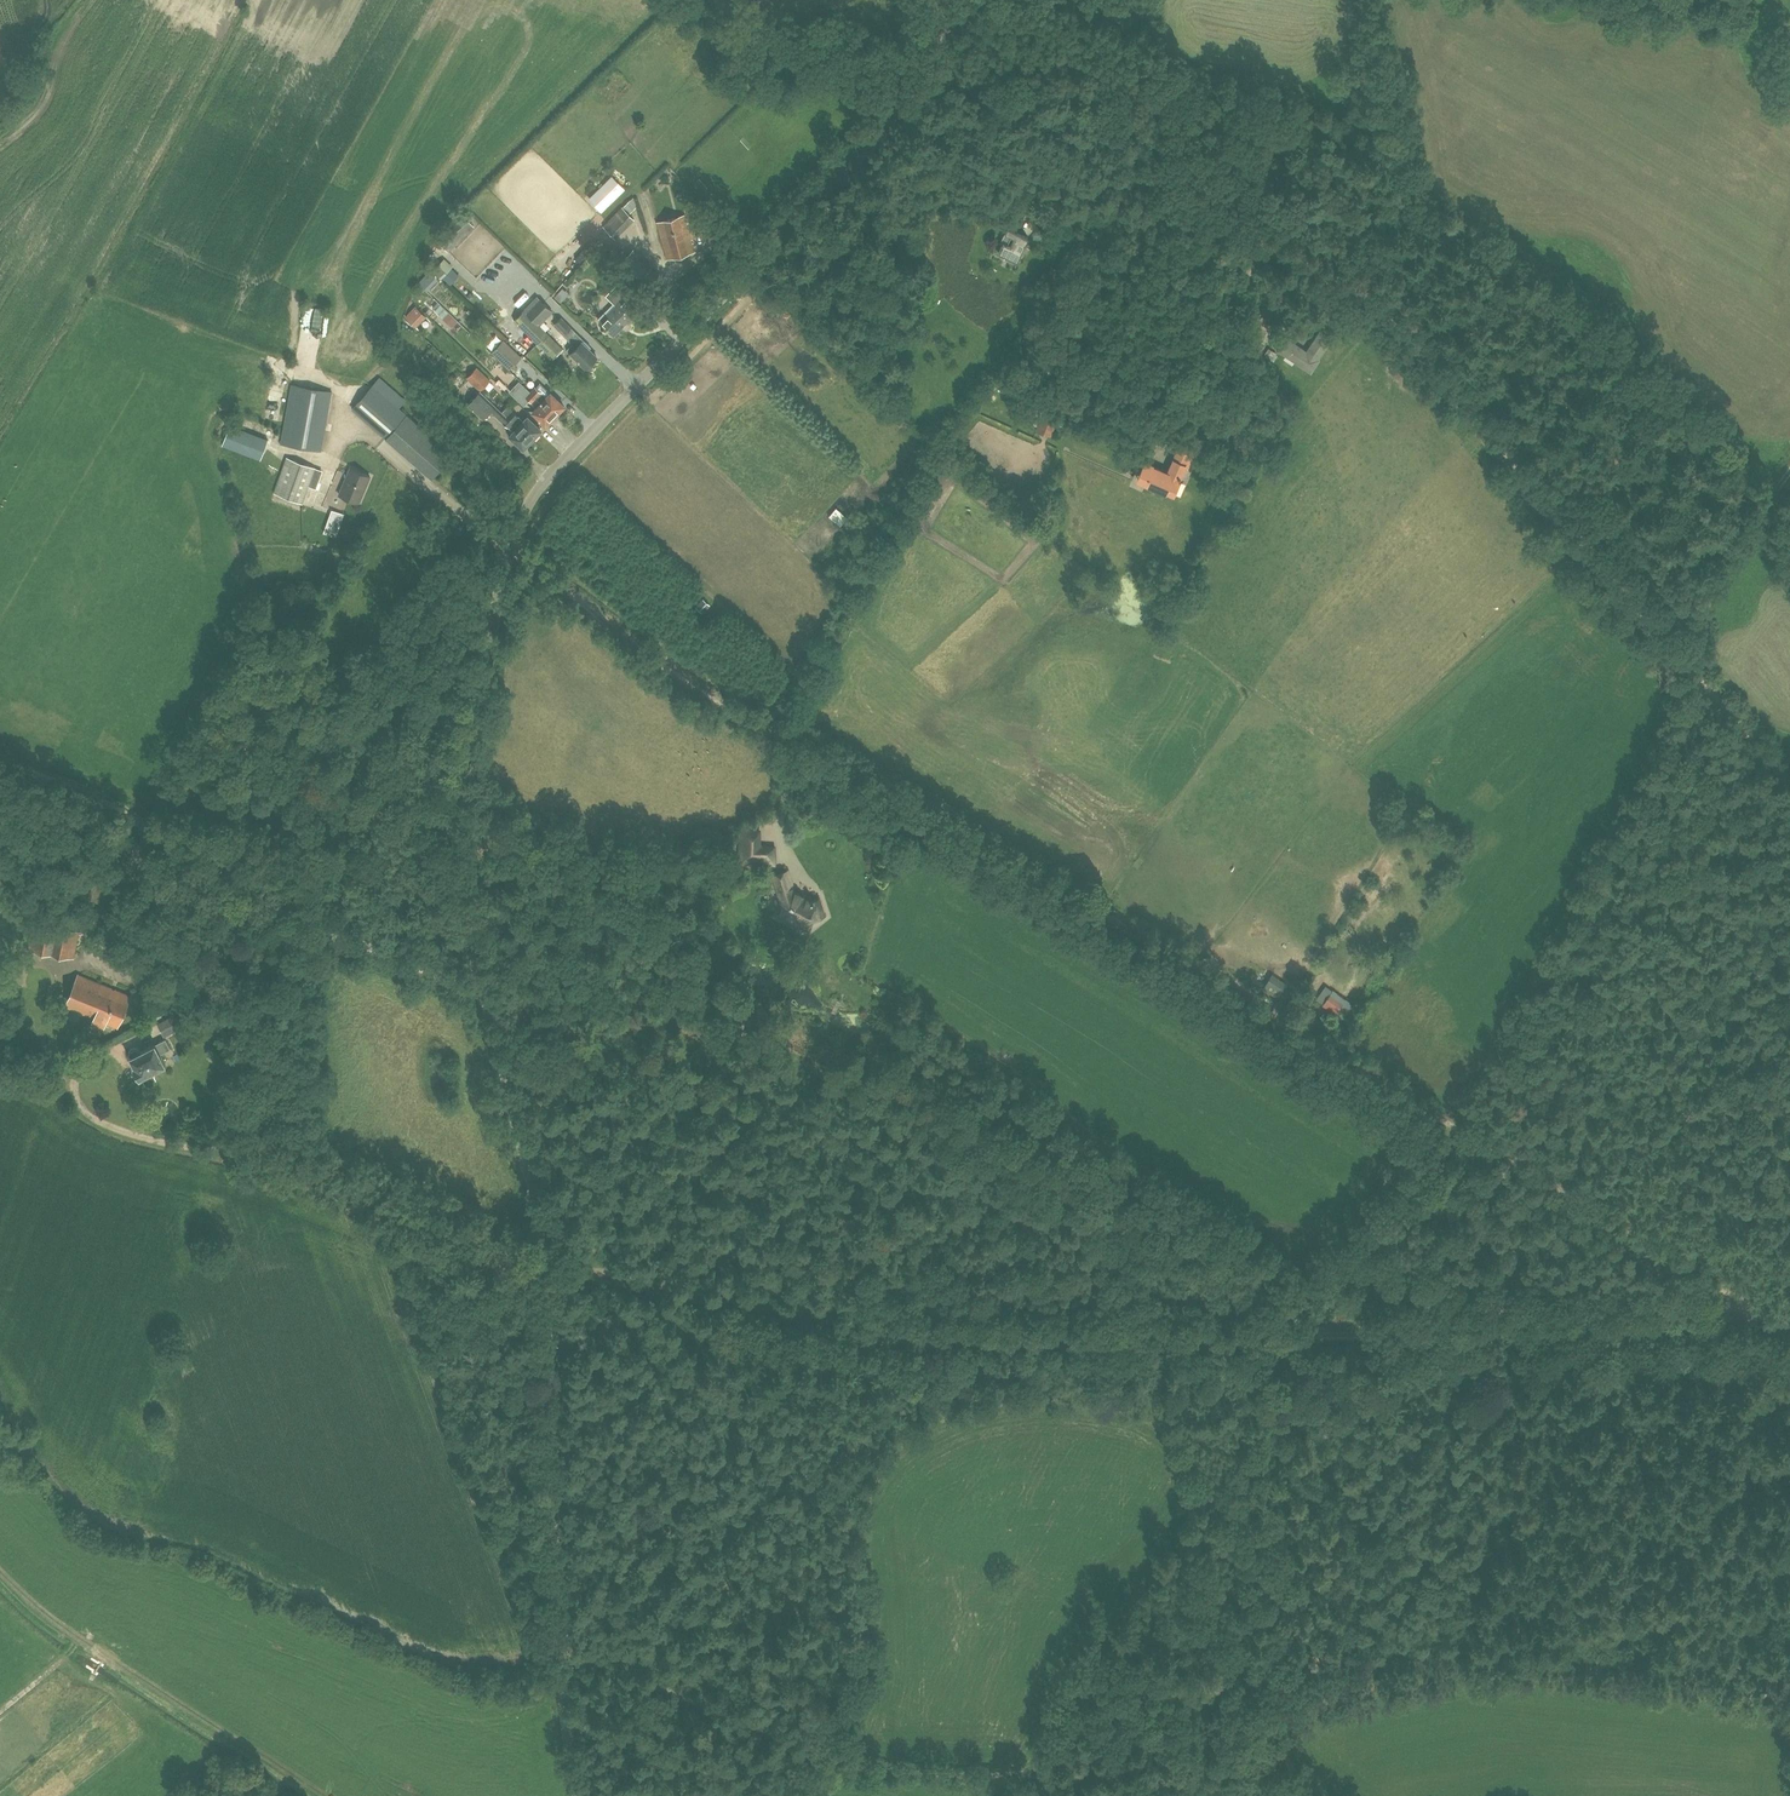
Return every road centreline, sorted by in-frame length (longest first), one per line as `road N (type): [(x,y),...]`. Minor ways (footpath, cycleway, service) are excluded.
road 1 (track): [(1745,1329),(1740,1304),(1726,1293),(1360,1072),(1205,968),(730,709),(511,547)]
road 2 (unclassified): [(549,1265),(453,847),(459,757),(511,547),(545,482),(932,81),(944,58),(949,0)]
road 3 (track): [(549,1265),(866,1321),(1789,1322)]
road 4 (track): [(1789,787),(1373,301),(1244,231)]
road 5 (track): [(14,990),(56,1035),(88,1116),(112,1128),(180,1146),(308,1150),(541,1222)]
road 6 (track): [(0,757),(76,786),(305,923),(484,986)]
road 7 (unclassified): [(549,1265),(563,1683),(579,1795)]
road 8 (track): [(1313,267),(1274,316),(1191,333),(1161,367),(1149,406),(1155,455),(1002,399),(1008,374)]
road 9 (track): [(1244,231),(940,70)]
road 10 (track): [(118,977),(37,962),(25,967),(14,990)]

